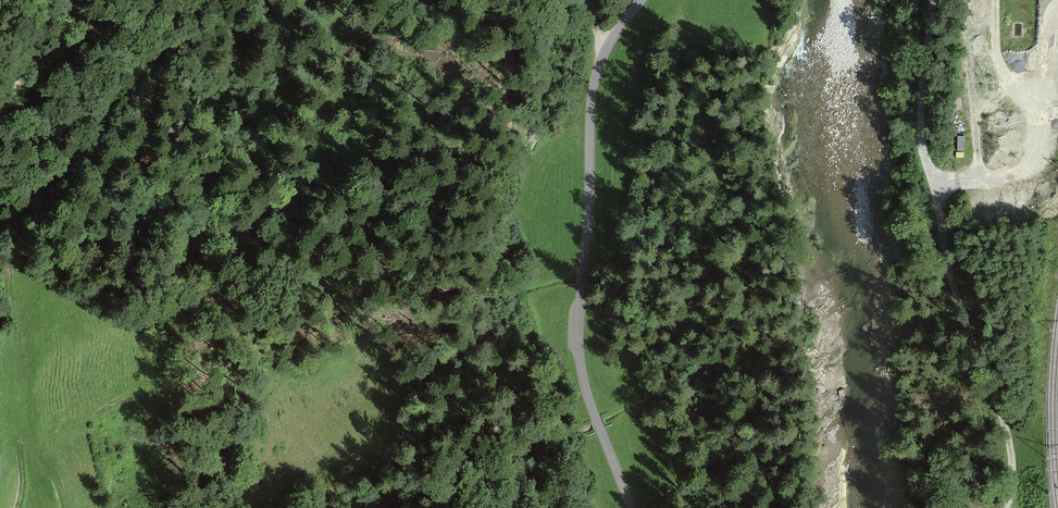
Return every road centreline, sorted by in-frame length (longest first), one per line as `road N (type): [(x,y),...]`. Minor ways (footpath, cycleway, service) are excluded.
road 1 (track): [(17,507),(20,367),(11,274),(23,208),(62,167),(133,143),(146,129),(164,74),(221,48),(287,0)]
road 2 (track): [(641,0),(605,51),(593,89),(579,324),(582,372),(634,507)]
road 3 (track): [(1009,507),(1014,451),(957,293),(923,146),(932,0)]
road 4 (track): [(935,190),(961,182),(993,152),(997,0)]

